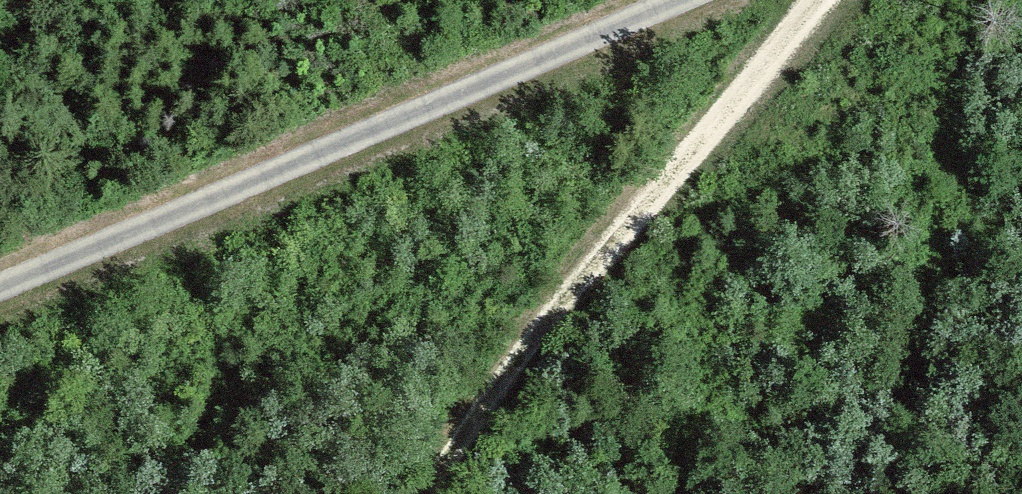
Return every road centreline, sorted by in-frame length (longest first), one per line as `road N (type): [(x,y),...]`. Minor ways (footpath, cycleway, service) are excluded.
road 1 (track): [(0,297),(701,0)]
road 2 (track): [(839,0),(599,267),(435,493)]

